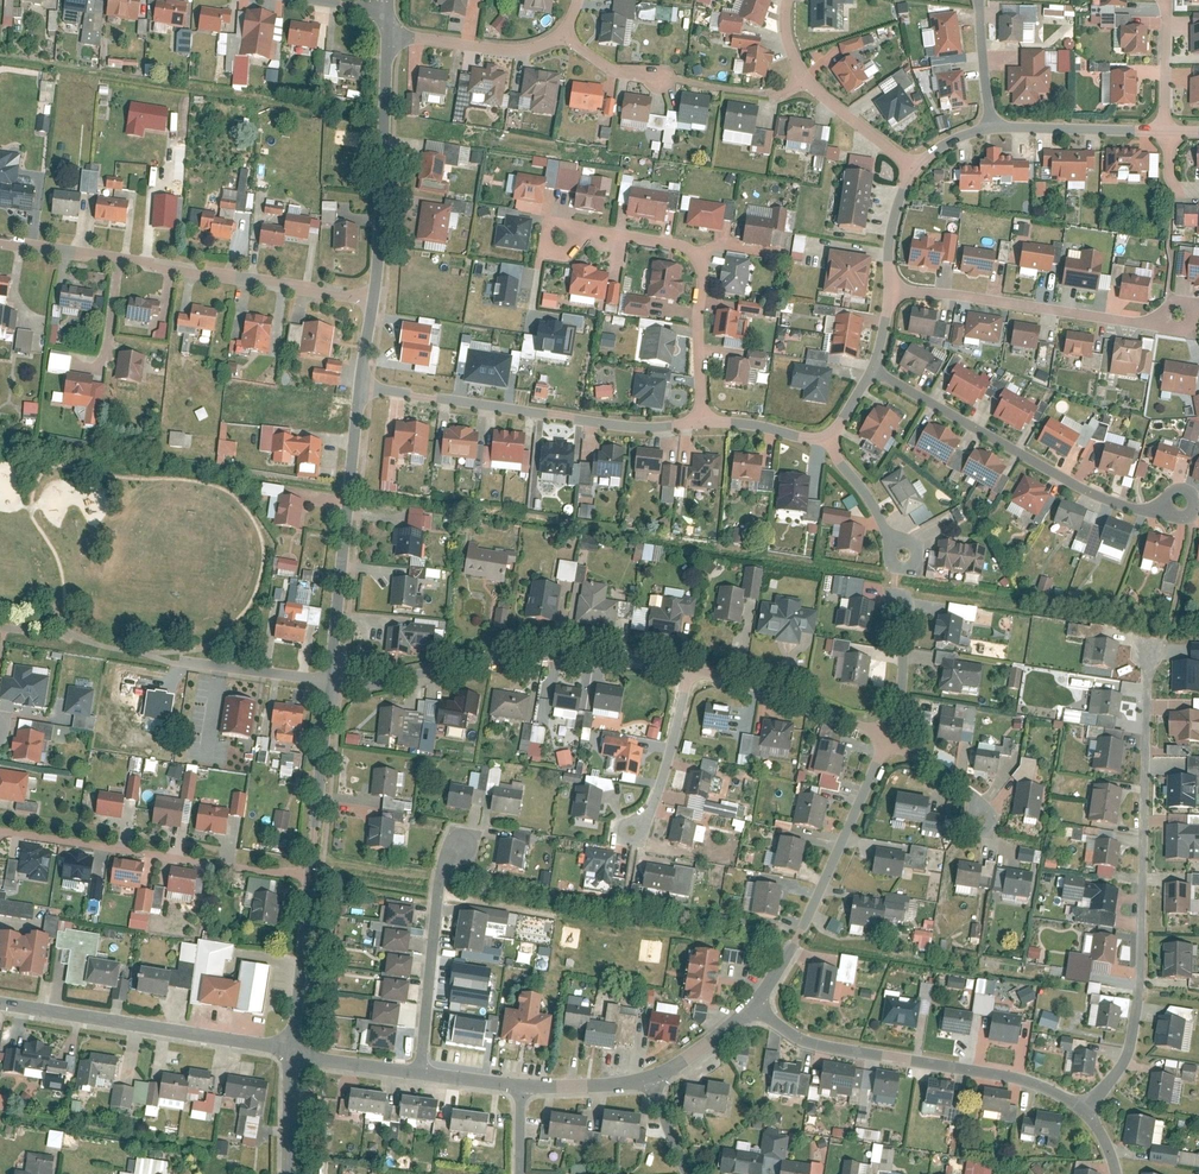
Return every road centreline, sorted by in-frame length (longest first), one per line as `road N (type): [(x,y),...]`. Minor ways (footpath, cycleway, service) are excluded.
road 1 (residential): [(1148,638),(1143,988),(1131,1050),(1091,1107)]
road 2 (residential): [(0,241),(370,299)]
road 3 (residential): [(333,686),(572,649),(692,665)]
road 4 (residential): [(1091,1107),(1037,1083),(799,1036),(755,1004)]
road 5 (residential): [(872,368),(1080,486),(1136,508),(1185,504)]
road 6 (residential): [(358,385),(626,425),(699,423)]
road 7 (residential): [(0,829),(310,879)]
road 8 (residential): [(561,244),(588,228),(670,239),(697,256),(699,423)]
road 9 (residential): [(333,686),(358,385)]
road 10 (residential): [(755,1004),(785,966),(887,736)]
road 11 (residential): [(0,1003),(292,1049)]
road 12 (residential): [(887,285),(1143,320),(1178,308)]
road 13 (residential): [(370,299),(388,31)]
road 14 (residential): [(465,841),(440,863),(420,1072)]
road 15 (residential): [(692,665),(887,736)]
road 16 (residential): [(310,879),(333,686)]
road 17 (residential): [(568,38),(519,48),(388,31)]
road 18 (residential): [(692,665),(652,805),(632,829)]
road 19 (residential): [(992,123),(1166,129)]
road 20 (residential): [(292,1049),(310,879)]
road 21 (residential): [(887,736),(904,665),(899,598)]
road 22 (residential): [(805,77),(914,165)]
road 23 (residential): [(828,436),(901,552)]
road 24 (residential): [(887,736),(977,797),(987,822)]
road 25 (residential): [(517,1092),(650,1078)]
road 26 (residential): [(650,1078),(715,1045),(755,1004)]
road 27 (residential): [(292,1049),(420,1072)]
road 28 (residential): [(699,423),(828,436)]
road 29 (residential): [(1165,0),(1166,129)]
road 30 (residential): [(887,285),(885,230),(914,165)]
road 31 (residential): [(289,1173),(292,1049)]
road 32 (residential): [(978,0),(992,123)]

